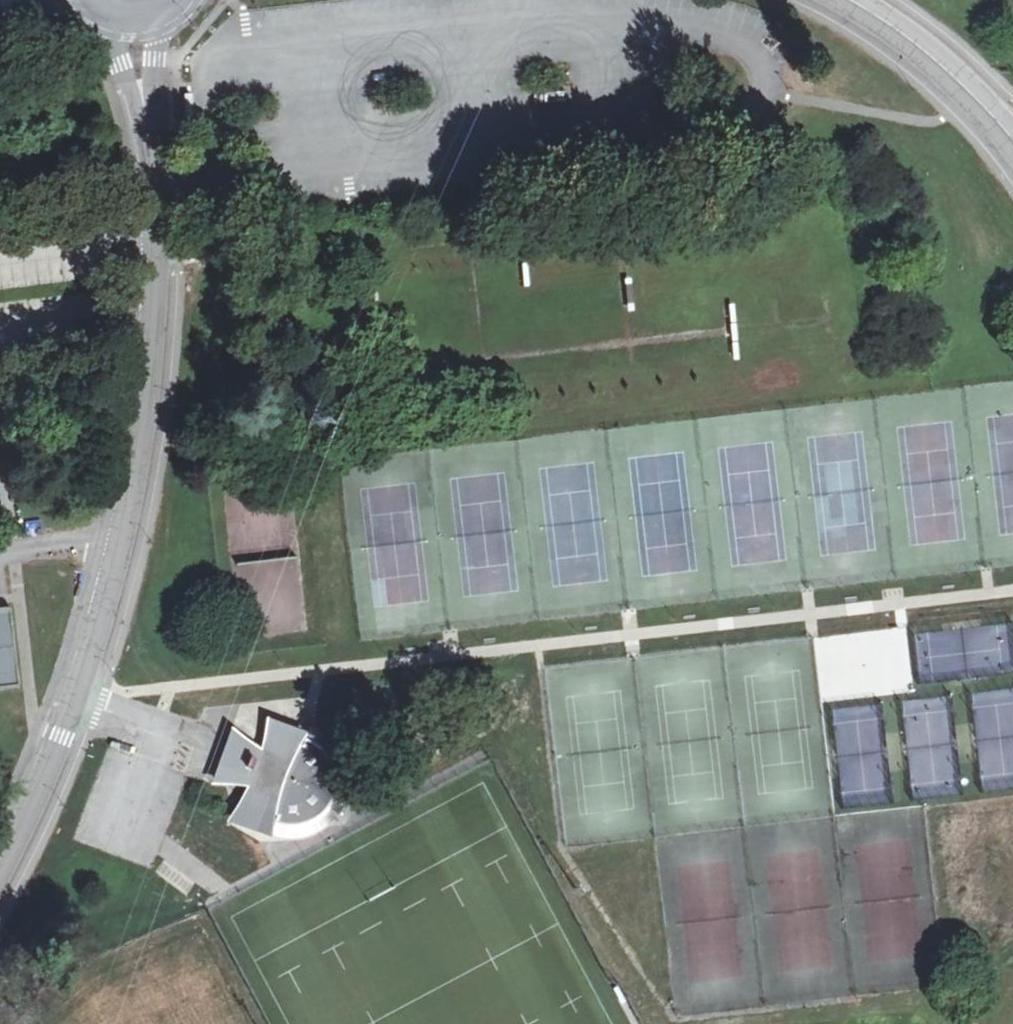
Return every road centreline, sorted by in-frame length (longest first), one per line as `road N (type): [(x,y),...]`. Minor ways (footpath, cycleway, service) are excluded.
road 1 (tertiary): [(145,105),(159,272),(129,533),(90,682),(0,872)]
road 2 (tertiary): [(850,0),(961,82),(1012,138)]

